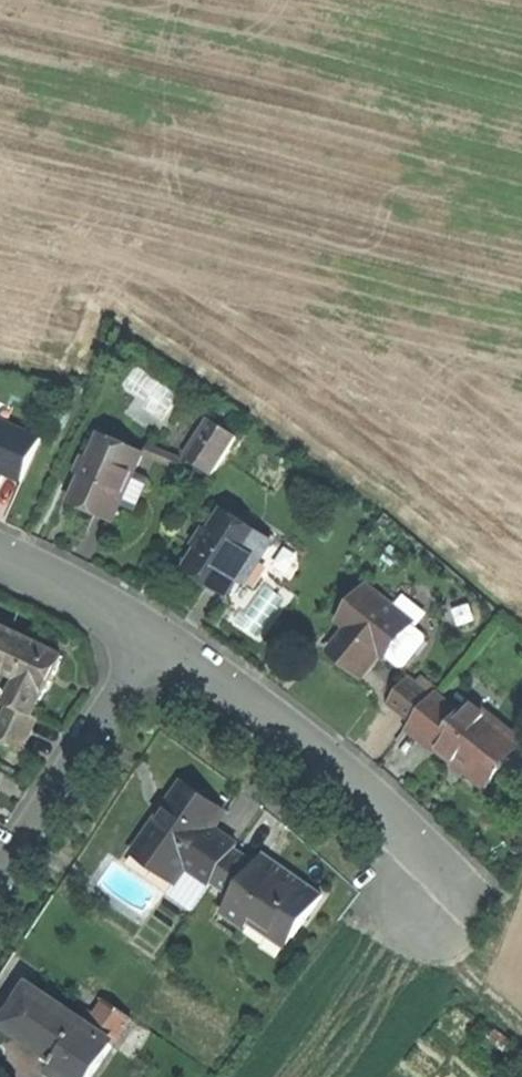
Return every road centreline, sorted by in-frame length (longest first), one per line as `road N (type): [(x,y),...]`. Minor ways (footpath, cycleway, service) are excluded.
road 1 (residential): [(154,637),(393,816),(425,897)]
road 2 (residential): [(0,877),(154,637)]
road 3 (residential): [(0,559),(154,637)]
road 4 (track): [(521,1025),(458,971),(425,897)]

